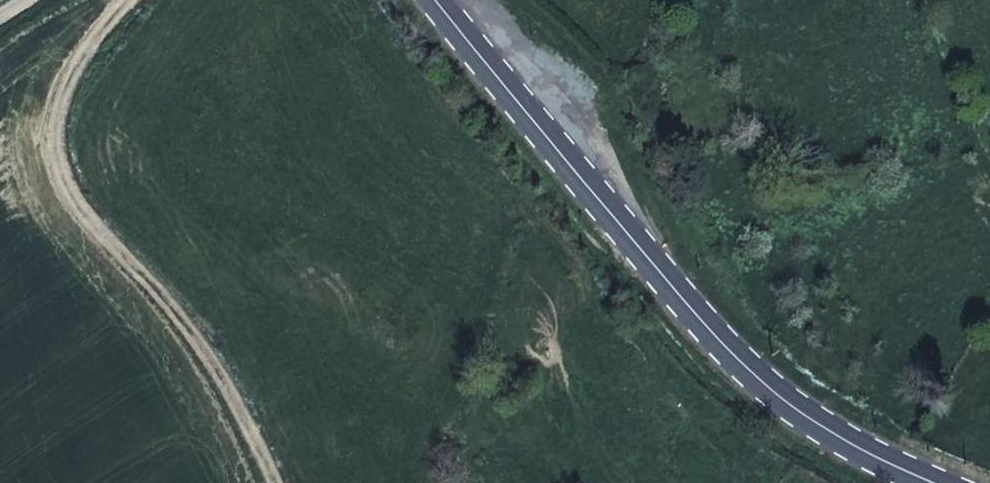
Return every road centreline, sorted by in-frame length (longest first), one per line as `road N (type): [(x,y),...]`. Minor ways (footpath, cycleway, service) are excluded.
road 1 (secondary): [(438,0),(689,309),(775,394),(843,440),(945,482)]

